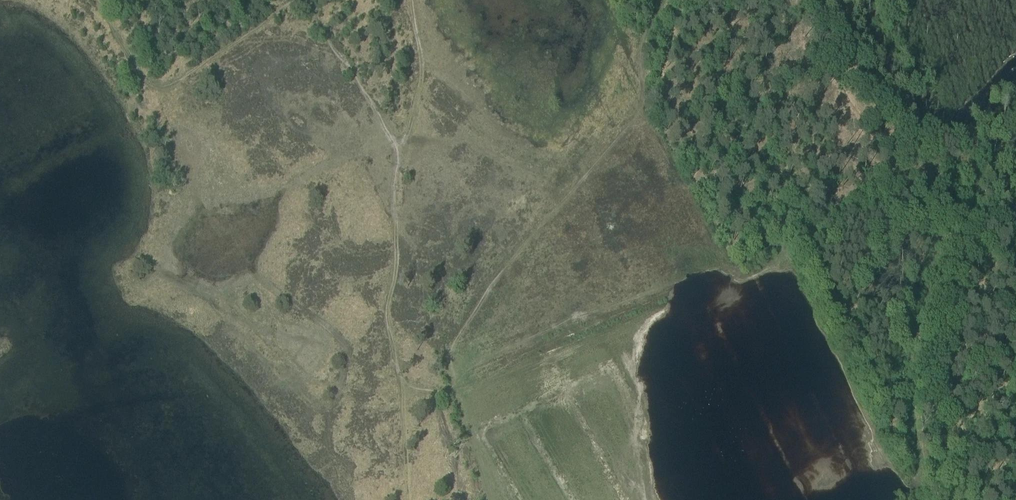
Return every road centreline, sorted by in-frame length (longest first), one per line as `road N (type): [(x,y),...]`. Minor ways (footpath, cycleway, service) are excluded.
road 1 (track): [(922,161),(733,262),(401,392)]
road 2 (track): [(399,384),(387,318),(396,264),(394,142),(408,134),(421,70),(409,0)]
road 3 (track): [(922,161),(955,203),(963,238),(960,286),(932,363),(929,399),(964,499)]
road 4 (track): [(301,0),(161,85),(151,83),(94,0)]
road 5 (track): [(827,0),(826,22),(856,99),(922,161)]
road 6 (track): [(922,161),(1015,70)]

